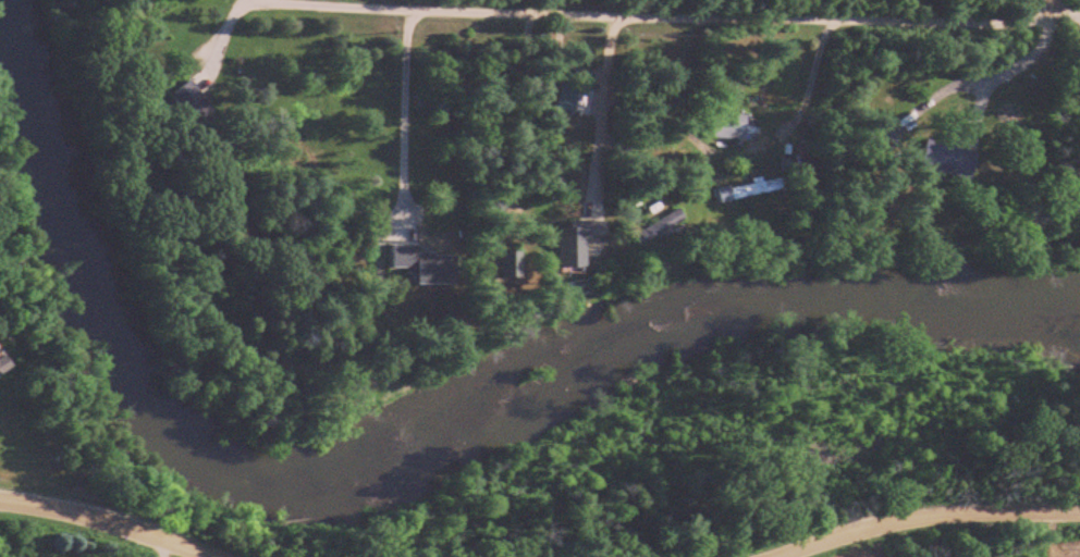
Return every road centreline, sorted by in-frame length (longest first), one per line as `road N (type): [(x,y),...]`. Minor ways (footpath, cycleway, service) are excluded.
road 1 (residential): [(257,1),(933,21),(1055,17),(1055,0)]
road 2 (residential): [(1079,512),(897,521),(779,556)]
road 3 (residential): [(213,556),(84,515),(0,501)]

